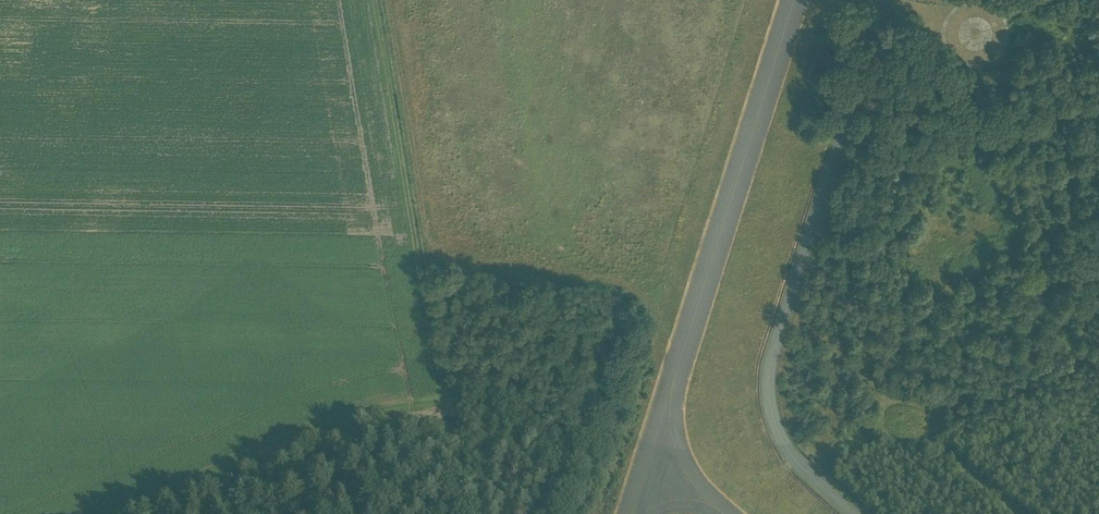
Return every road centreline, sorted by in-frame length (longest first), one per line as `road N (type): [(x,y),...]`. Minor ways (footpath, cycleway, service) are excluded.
road 1 (track): [(140,513),(332,432),(431,410),(458,434),(457,513)]

